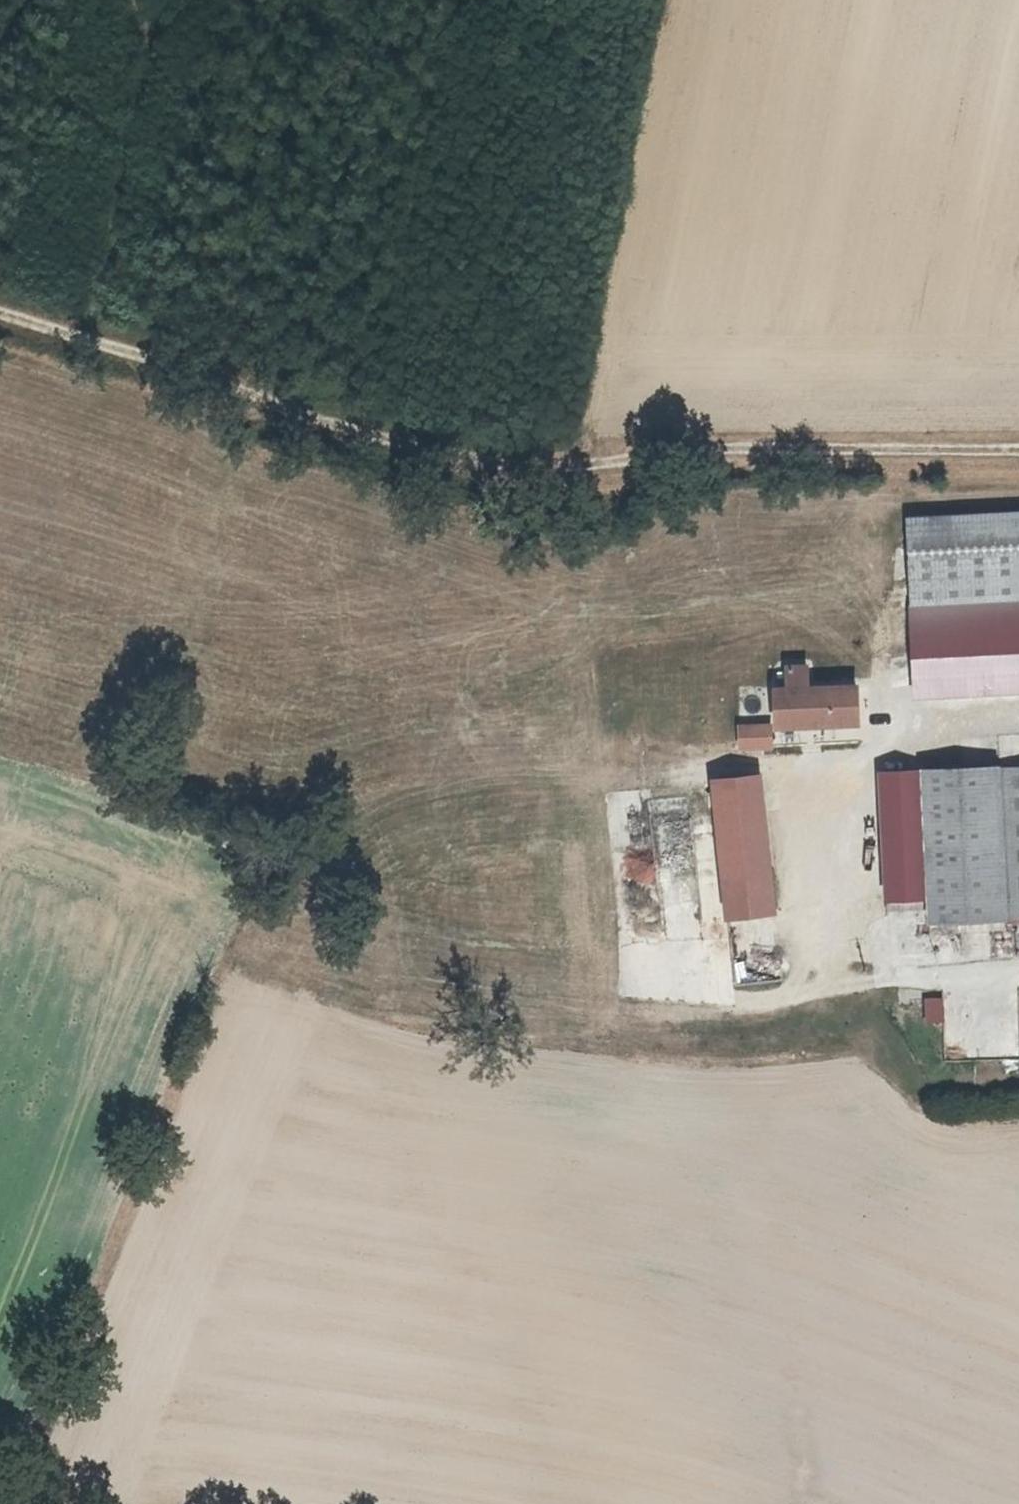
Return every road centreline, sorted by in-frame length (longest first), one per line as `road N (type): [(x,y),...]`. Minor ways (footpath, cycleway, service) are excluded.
road 1 (track): [(0,319),(422,441),(584,460),(1018,442)]

